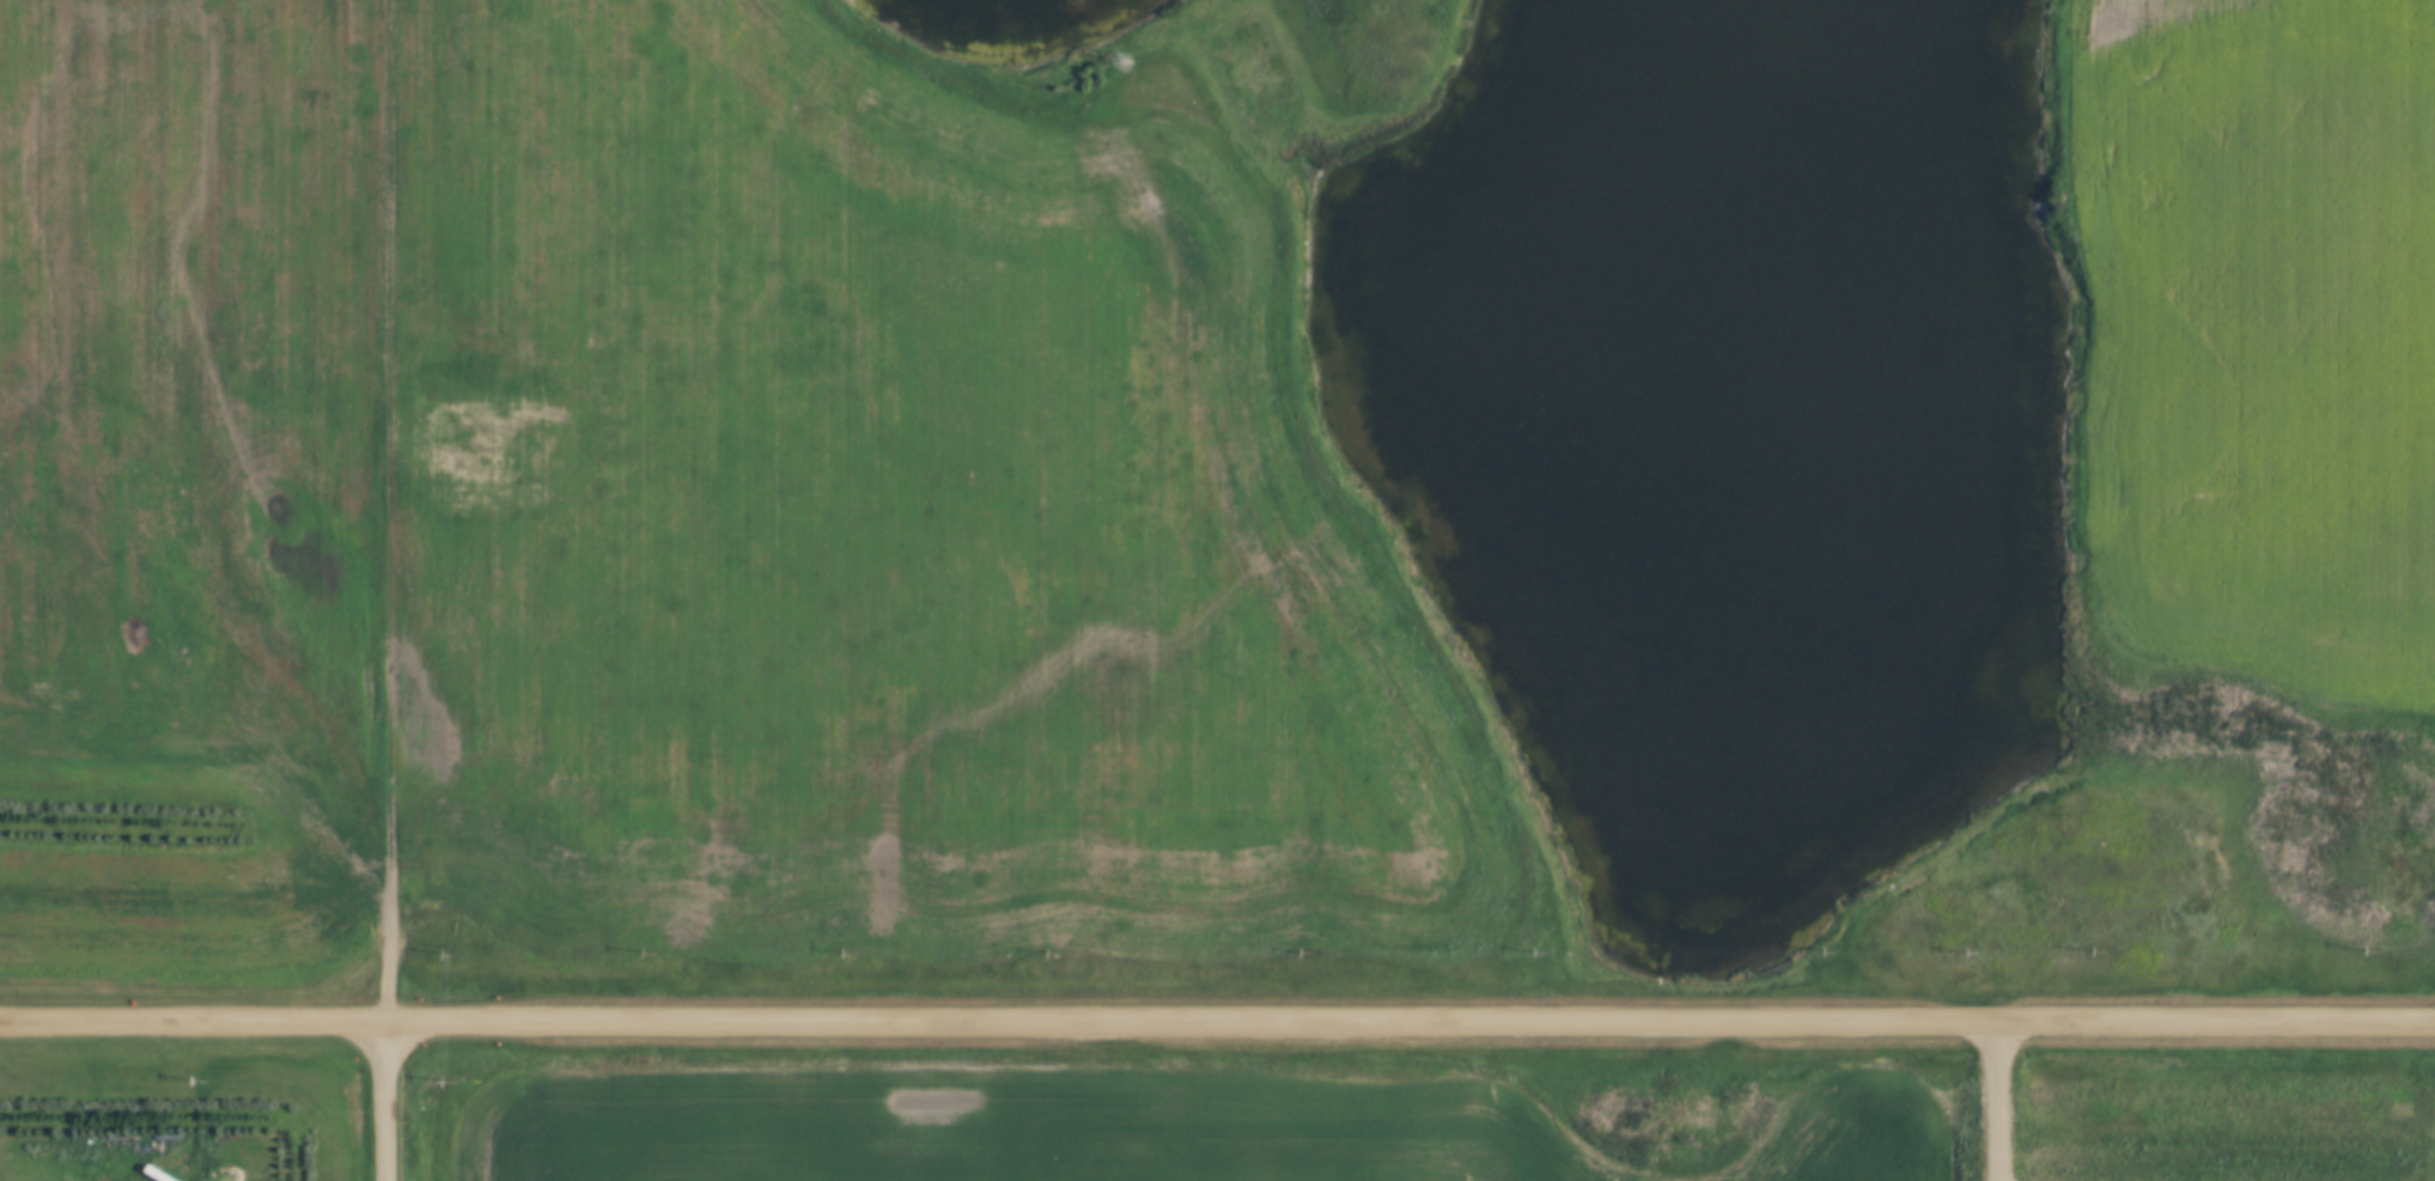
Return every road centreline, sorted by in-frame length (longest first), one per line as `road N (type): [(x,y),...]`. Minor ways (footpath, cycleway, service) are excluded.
road 1 (tertiary): [(2434,1020),(0,1022)]
road 2 (track): [(390,1022),(392,0)]
road 3 (residential): [(390,1180),(390,1022)]

